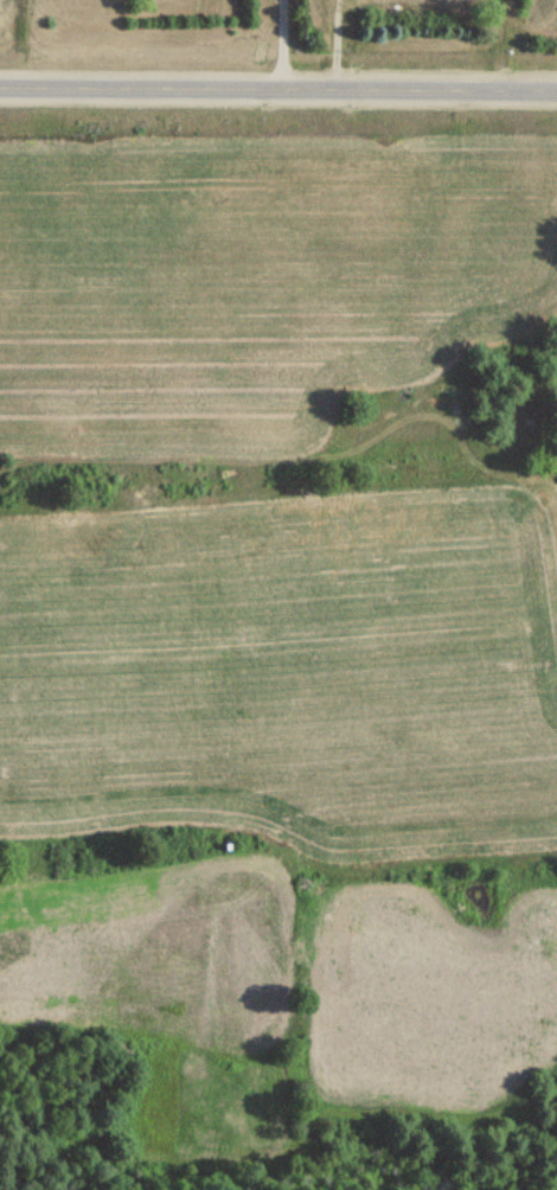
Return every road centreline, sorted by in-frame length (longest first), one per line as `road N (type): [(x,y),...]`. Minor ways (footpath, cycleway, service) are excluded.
road 1 (residential): [(0,85),(556,88)]

